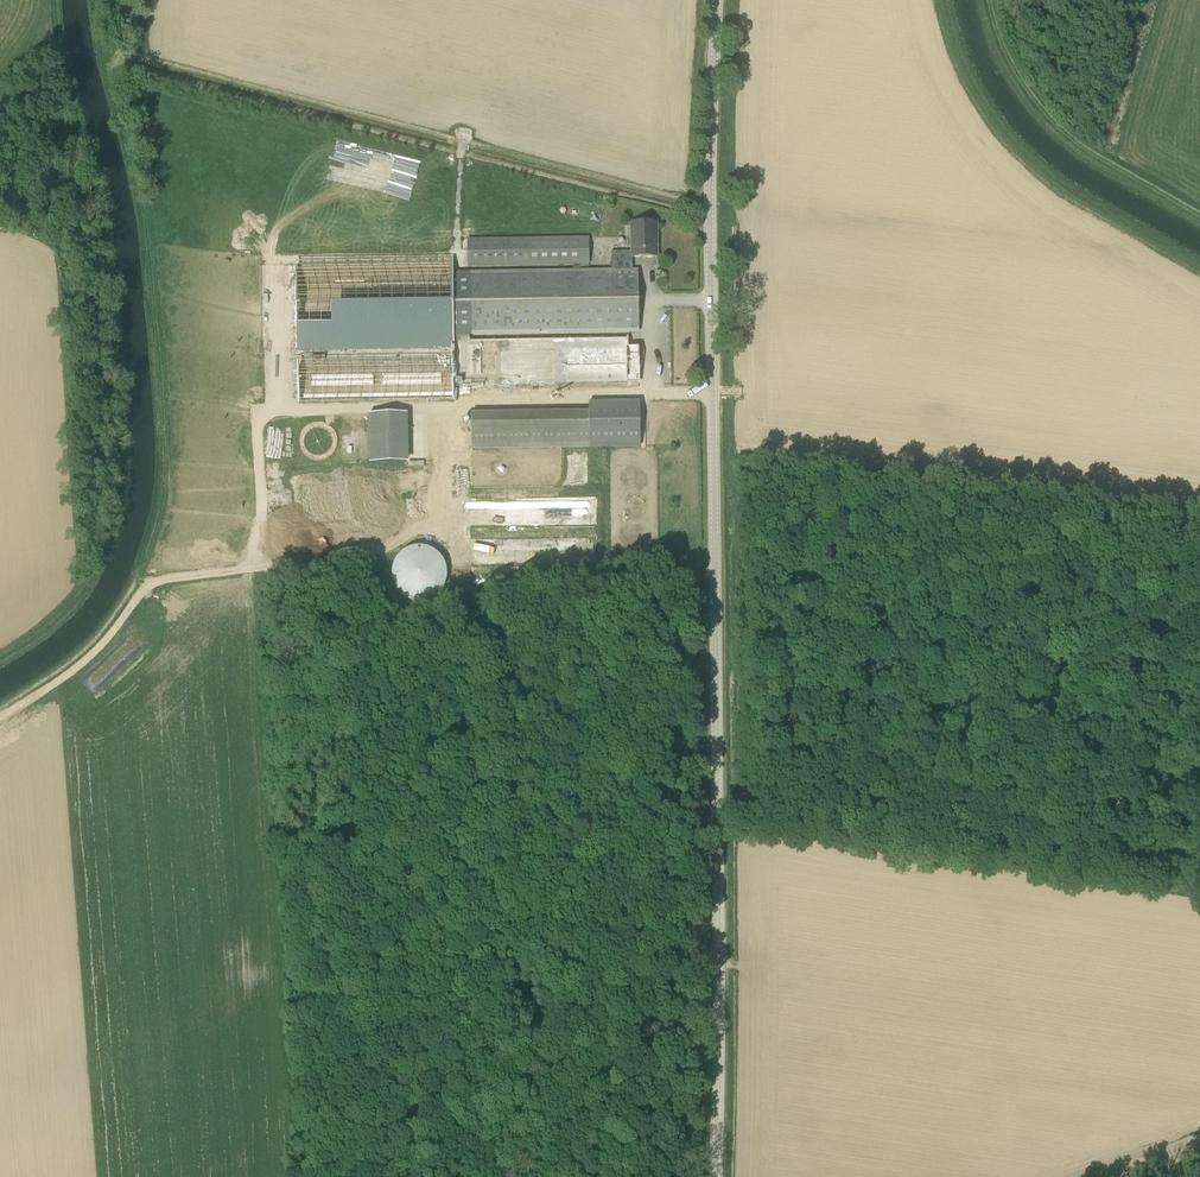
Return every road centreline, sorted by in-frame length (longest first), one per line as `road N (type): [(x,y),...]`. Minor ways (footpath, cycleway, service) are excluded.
road 1 (tertiary): [(715,1176),(711,149),(717,0)]
road 2 (track): [(54,0),(99,199),(124,478),(99,563),(80,595),(0,660)]
road 3 (track): [(0,715),(74,670),(154,582),(391,547)]

